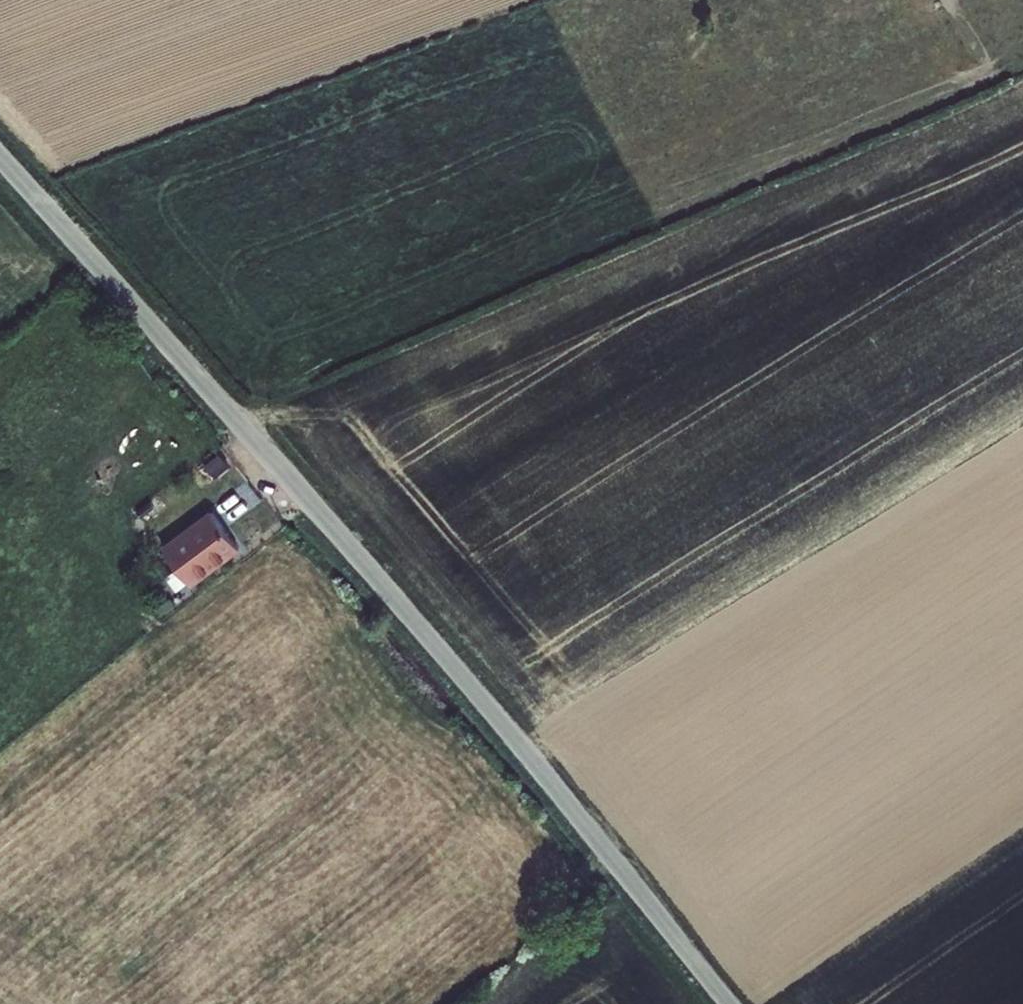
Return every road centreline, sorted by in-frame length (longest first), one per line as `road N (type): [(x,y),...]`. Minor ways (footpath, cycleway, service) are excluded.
road 1 (unclassified): [(727,1003),(385,587),(0,159)]

